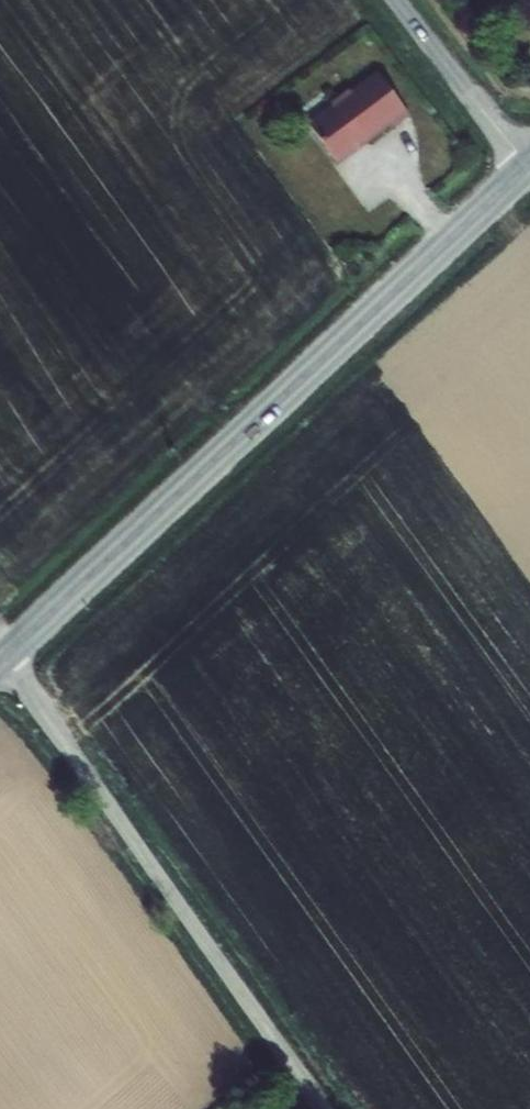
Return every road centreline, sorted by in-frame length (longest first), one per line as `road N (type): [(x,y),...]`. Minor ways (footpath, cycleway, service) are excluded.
road 1 (tertiary): [(526,167),(4,658)]
road 2 (unclassified): [(4,658),(322,1108)]
road 3 (unclassified): [(399,0),(526,167)]

